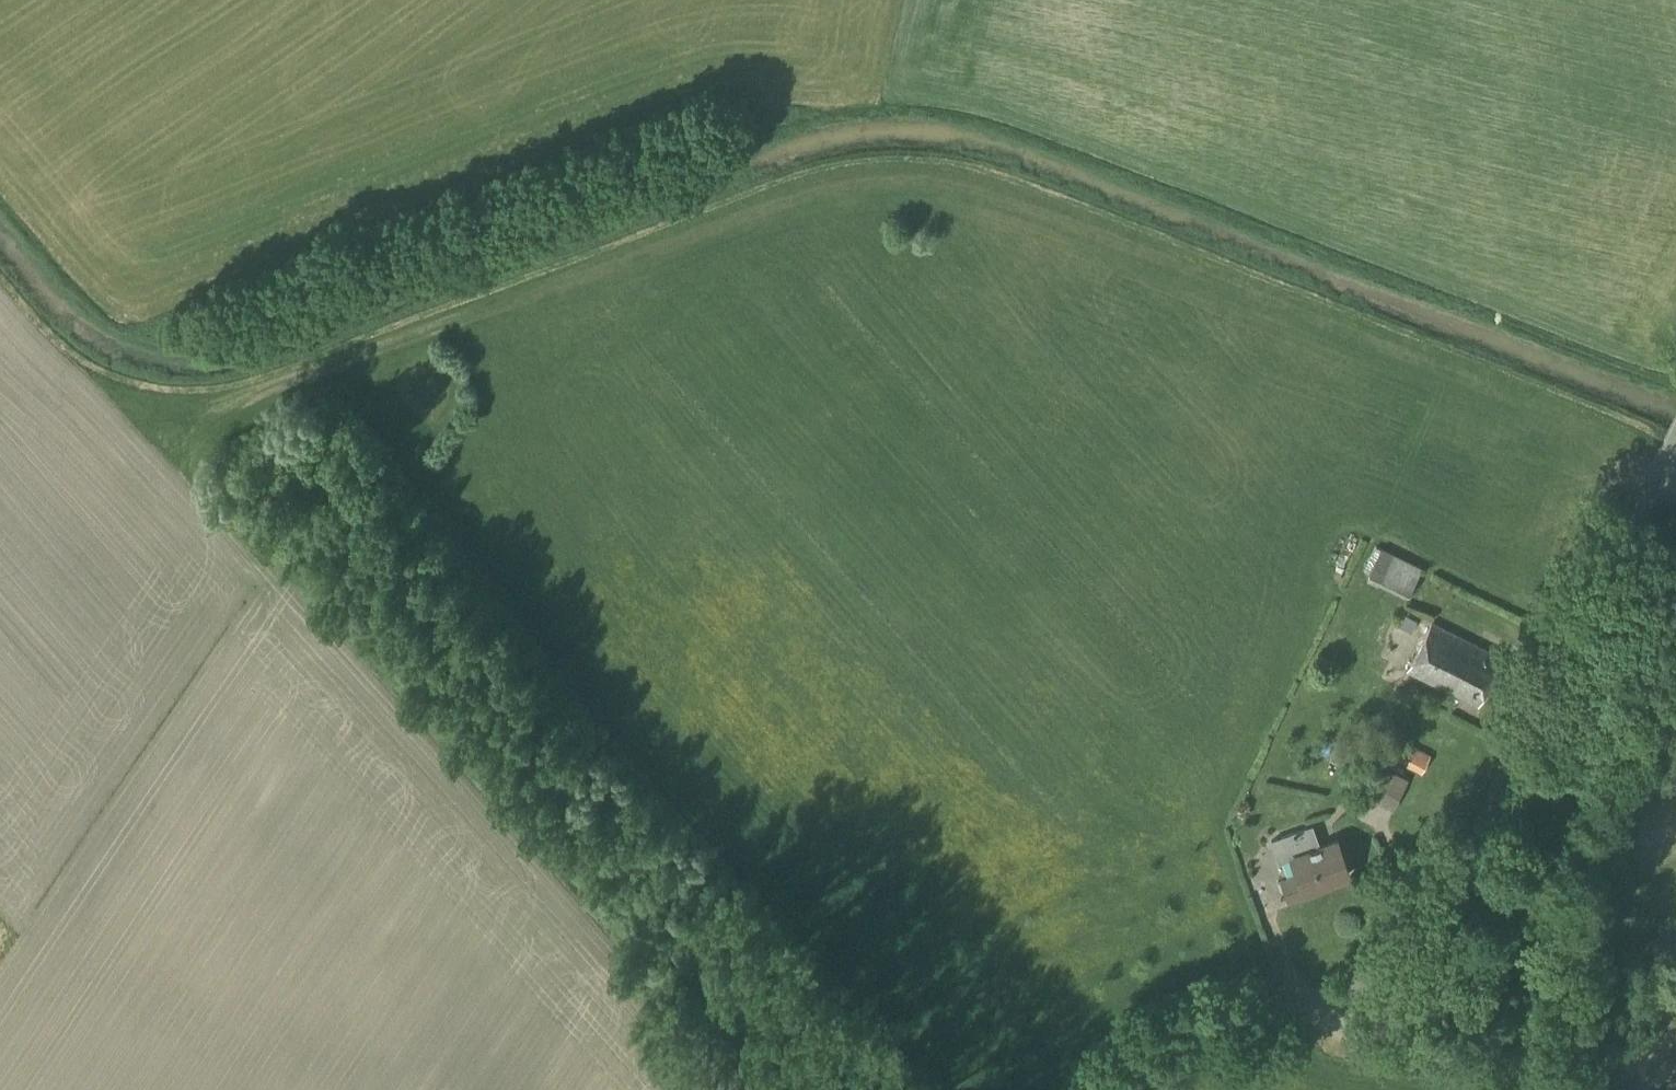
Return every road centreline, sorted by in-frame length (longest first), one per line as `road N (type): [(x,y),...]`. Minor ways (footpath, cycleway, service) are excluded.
road 1 (unclassified): [(1101,1089),(1179,1029),(1218,1014),(1370,989),(1397,968),(1433,924),(1675,439)]

